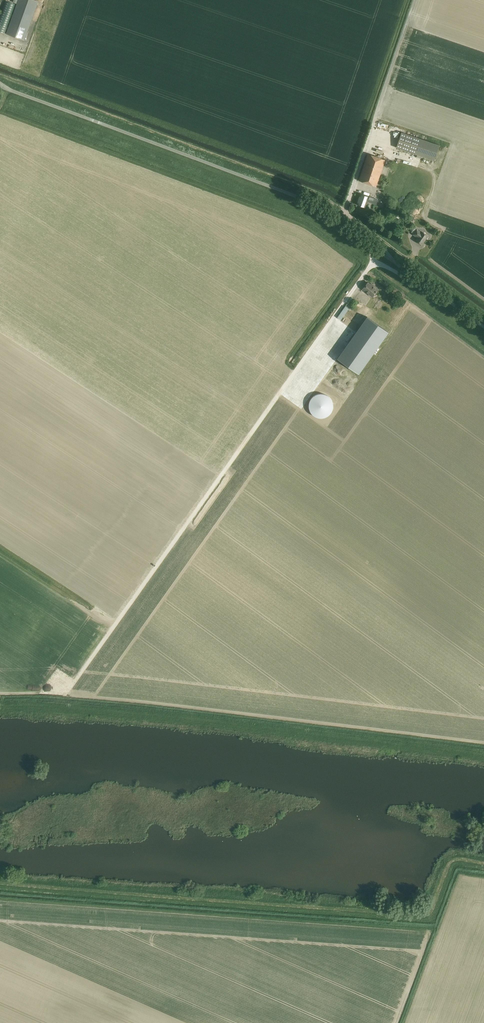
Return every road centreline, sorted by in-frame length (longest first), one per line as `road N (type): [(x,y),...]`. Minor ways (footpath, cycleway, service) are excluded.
road 1 (unclassified): [(483,327),(301,198),(0,87)]
road 2 (track): [(368,269),(65,695)]
road 3 (track): [(483,865),(460,861),(428,917),(0,899)]

